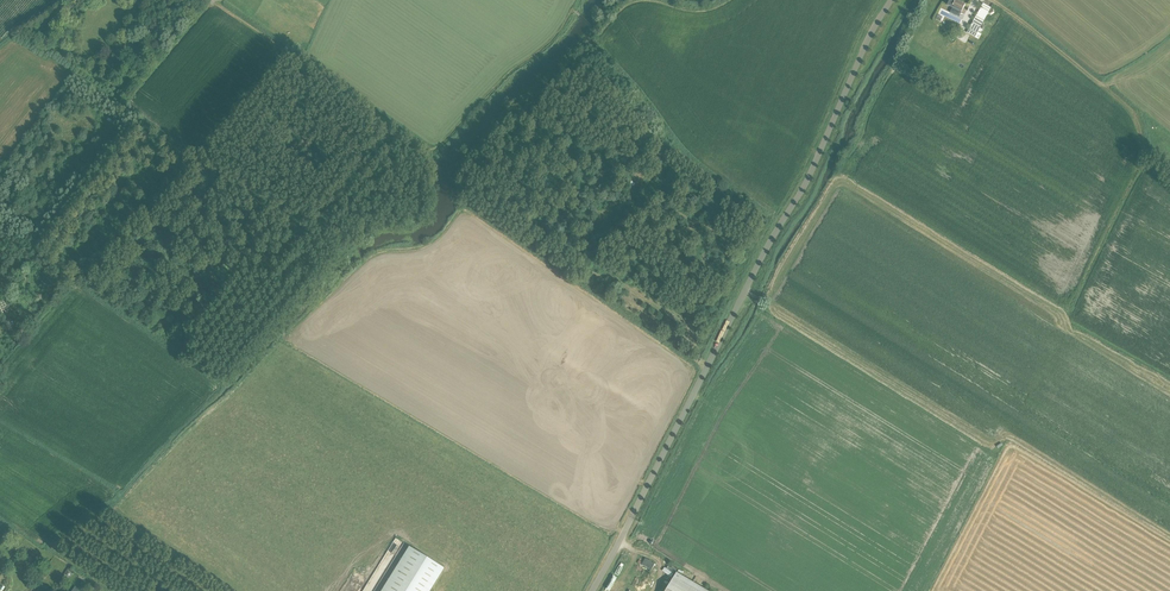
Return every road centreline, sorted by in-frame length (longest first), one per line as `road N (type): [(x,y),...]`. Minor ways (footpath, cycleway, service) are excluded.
road 1 (unclassified): [(591,590),(804,186),(891,0)]

